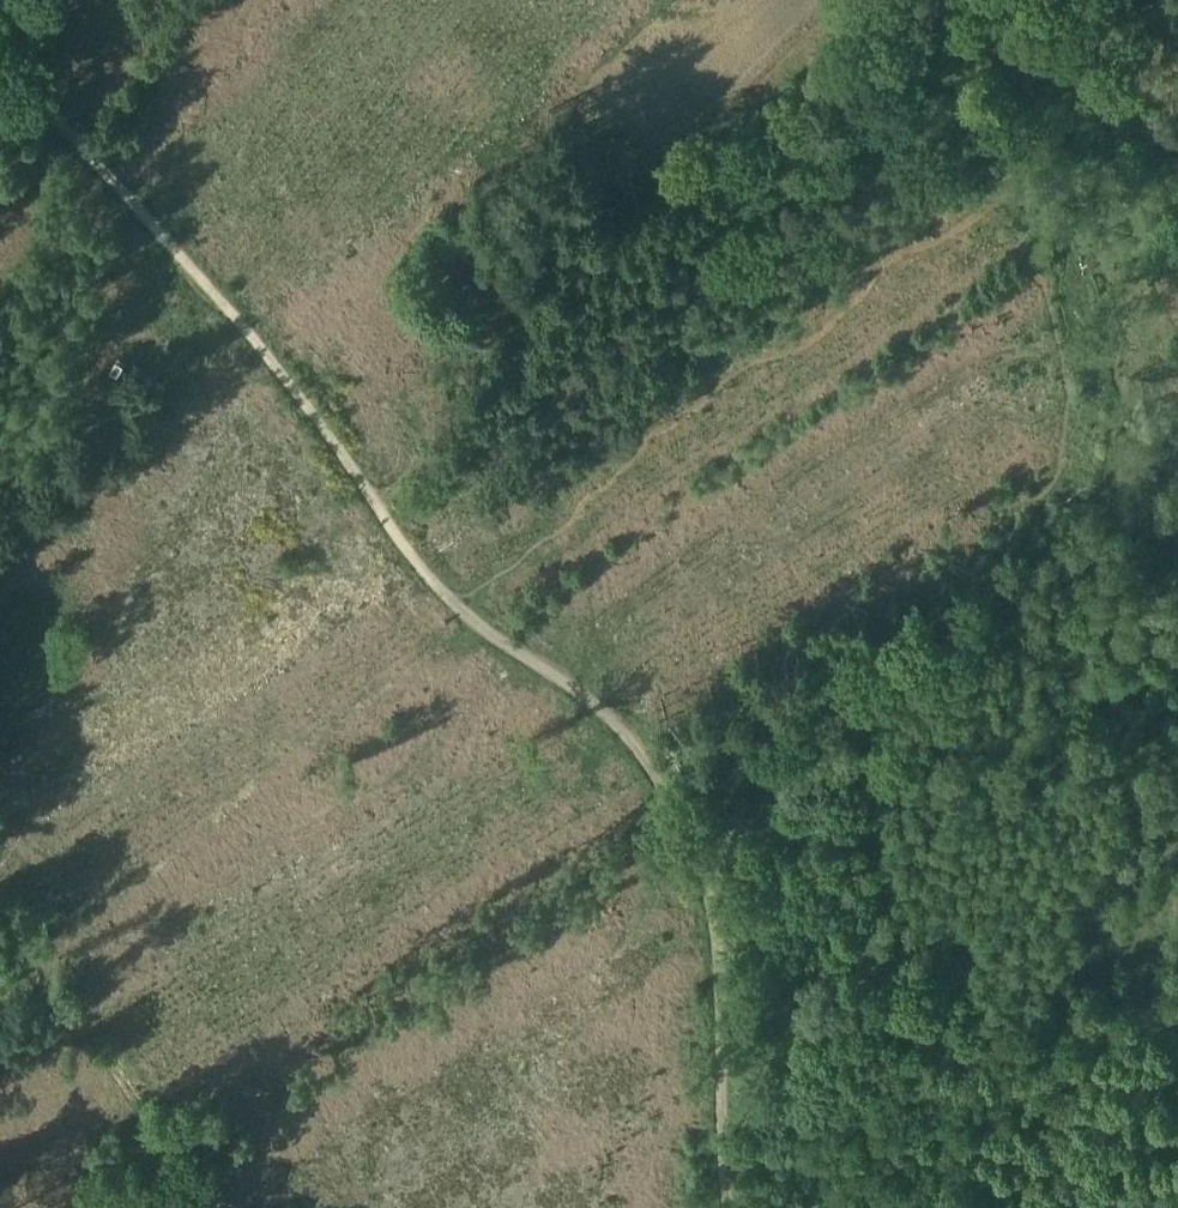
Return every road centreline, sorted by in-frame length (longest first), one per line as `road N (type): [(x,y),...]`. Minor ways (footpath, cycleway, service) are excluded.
road 1 (track): [(734,1207),(708,966),(677,812),(585,682),(441,584)]
road 2 (track): [(441,584),(184,244),(0,51)]

